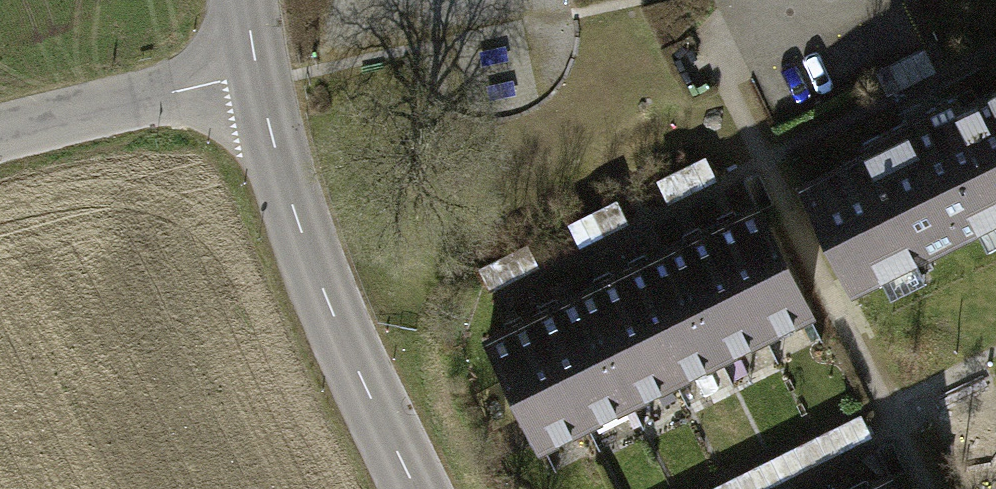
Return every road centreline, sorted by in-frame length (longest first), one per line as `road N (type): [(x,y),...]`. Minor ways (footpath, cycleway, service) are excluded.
road 1 (secondary): [(416,488),(305,235),(258,77)]
road 2 (tertiary): [(0,136),(258,77)]

